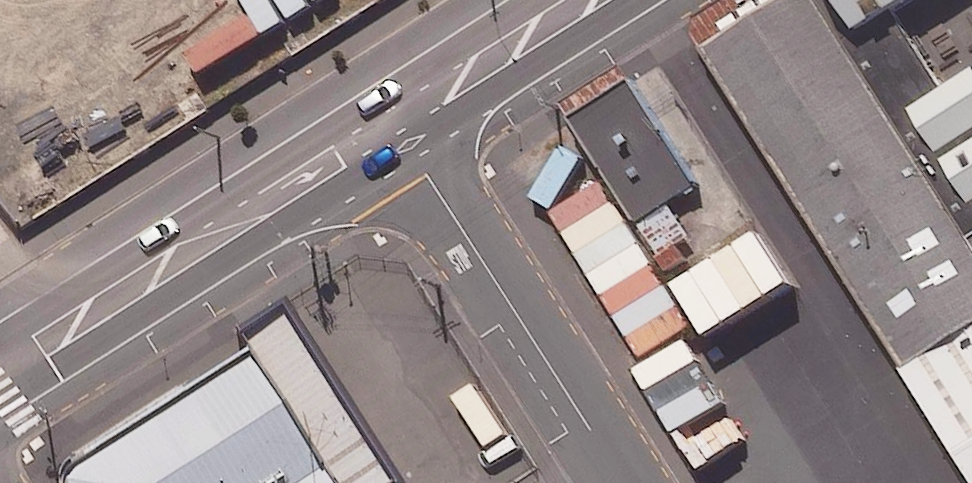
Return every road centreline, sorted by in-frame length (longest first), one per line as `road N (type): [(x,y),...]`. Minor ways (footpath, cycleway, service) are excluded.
road 1 (tertiary): [(400,134),(265,219),(181,257),(0,379)]
road 2 (unclassified): [(400,134),(632,482)]
road 3 (tertiary): [(586,0),(469,74),(400,134)]

